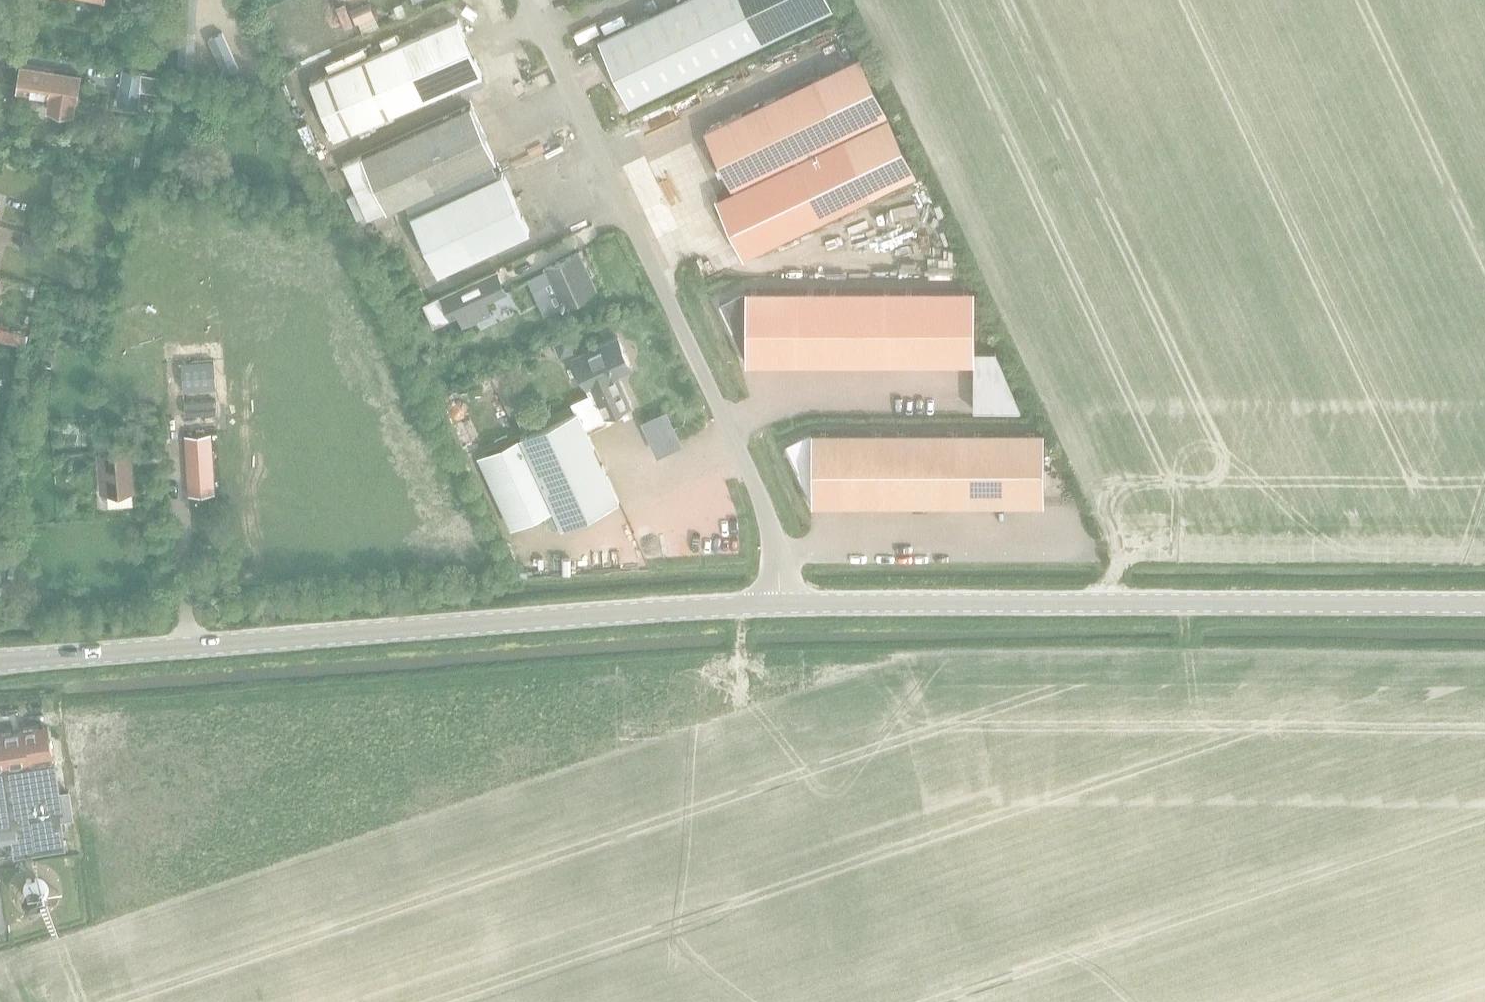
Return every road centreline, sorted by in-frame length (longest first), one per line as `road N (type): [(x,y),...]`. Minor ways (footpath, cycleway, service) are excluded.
road 1 (tertiary): [(0,657),(780,603)]
road 2 (tertiary): [(780,603),(1484,601)]
road 3 (unclassified): [(780,603),(778,545),(762,505),(528,0)]

